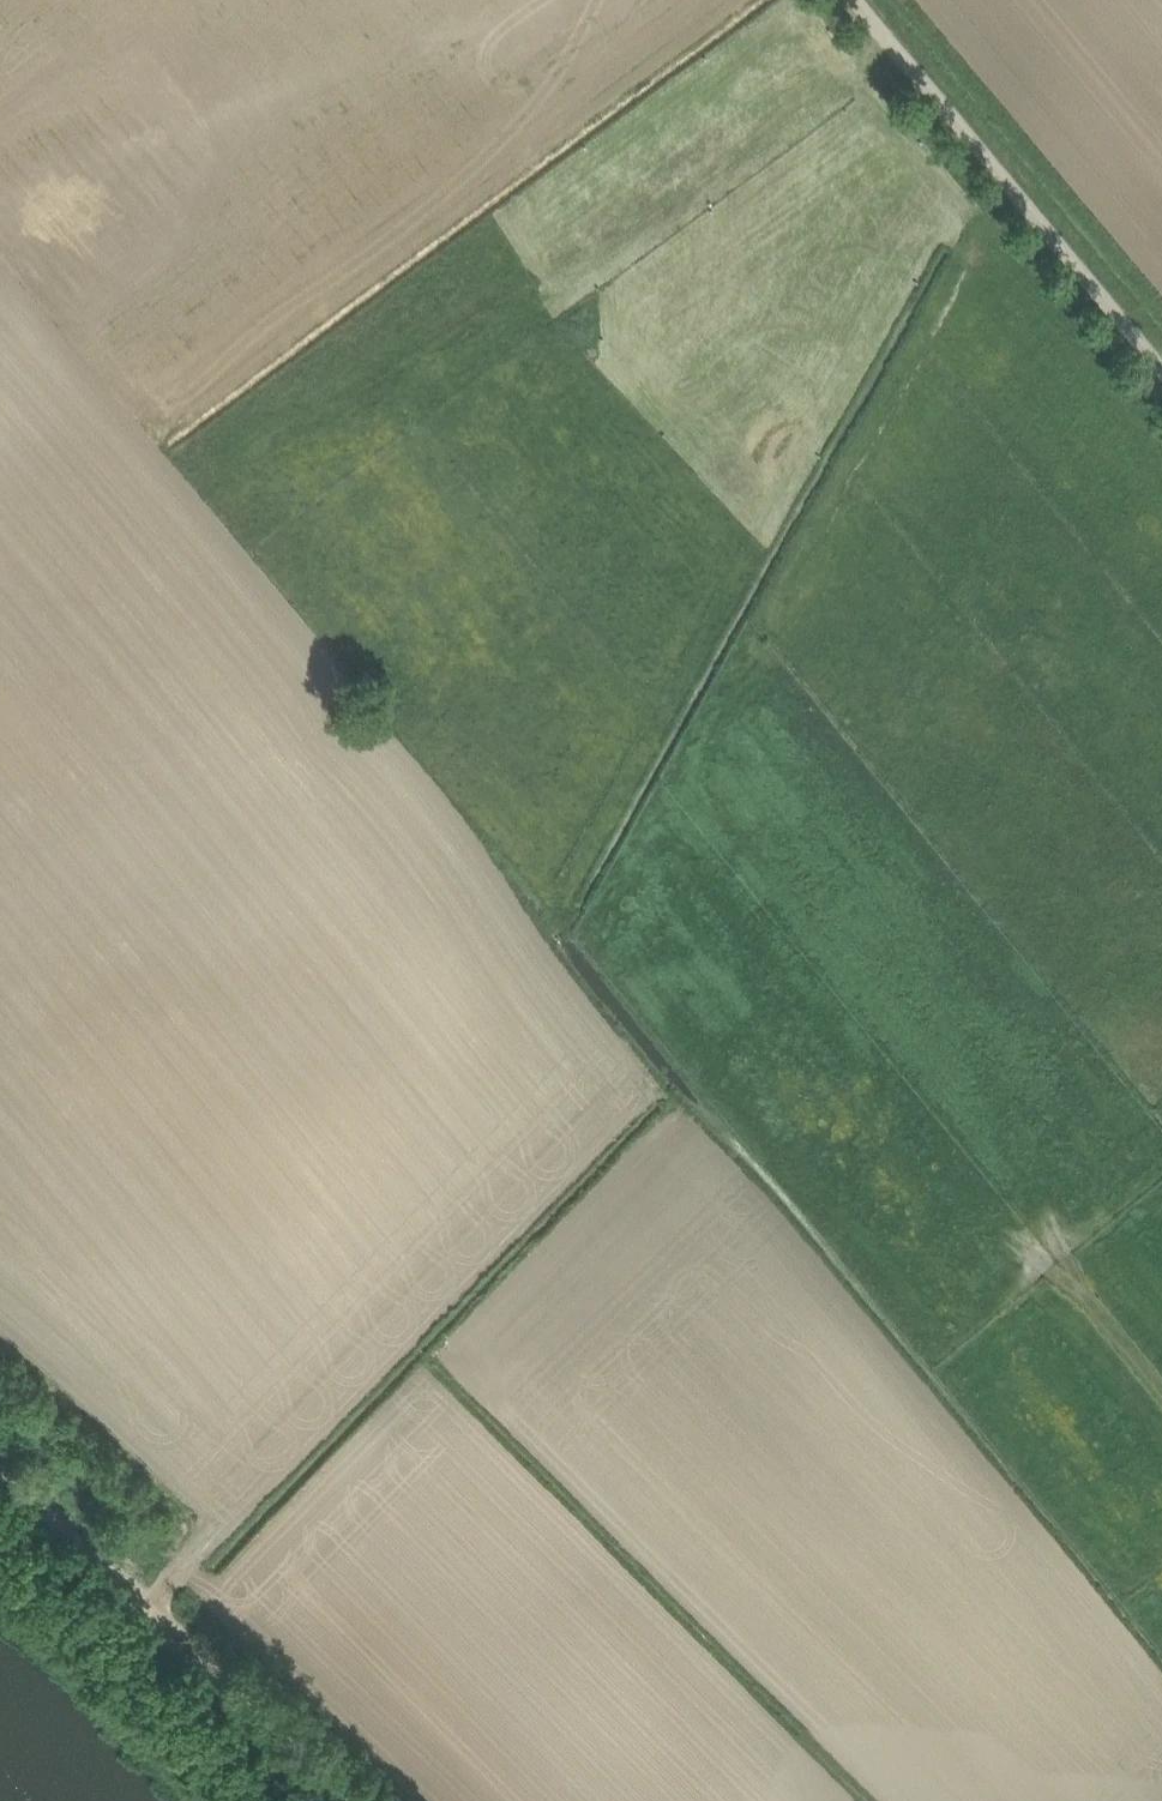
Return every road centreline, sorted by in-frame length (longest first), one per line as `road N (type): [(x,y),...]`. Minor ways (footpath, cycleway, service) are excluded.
road 1 (unclassified): [(1161,370),(854,0)]
road 2 (track): [(0,1474),(340,1800)]

